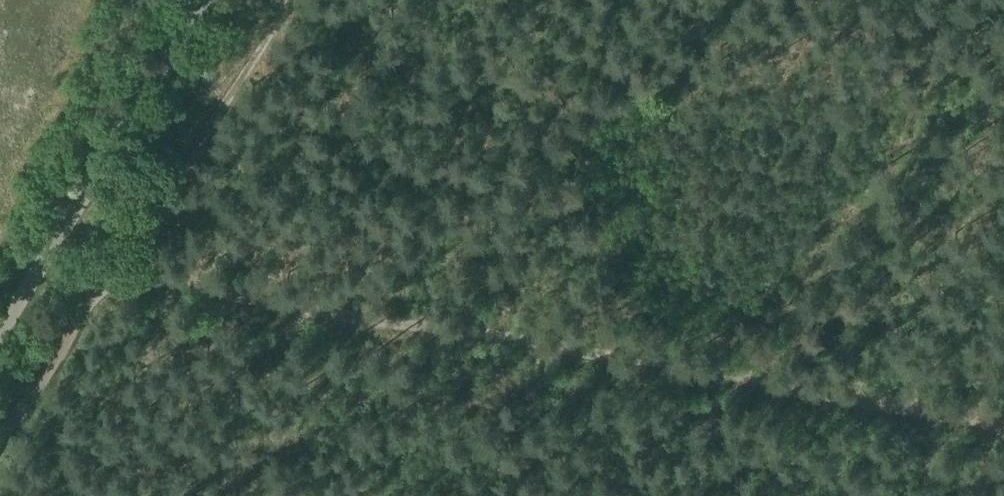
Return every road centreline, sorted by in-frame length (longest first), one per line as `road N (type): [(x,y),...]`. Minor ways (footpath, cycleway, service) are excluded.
road 1 (track): [(1003,418),(145,271),(104,283),(0,438)]
road 2 (unclassified): [(0,335),(205,0)]
road 3 (track): [(284,0),(191,160),(145,271)]

